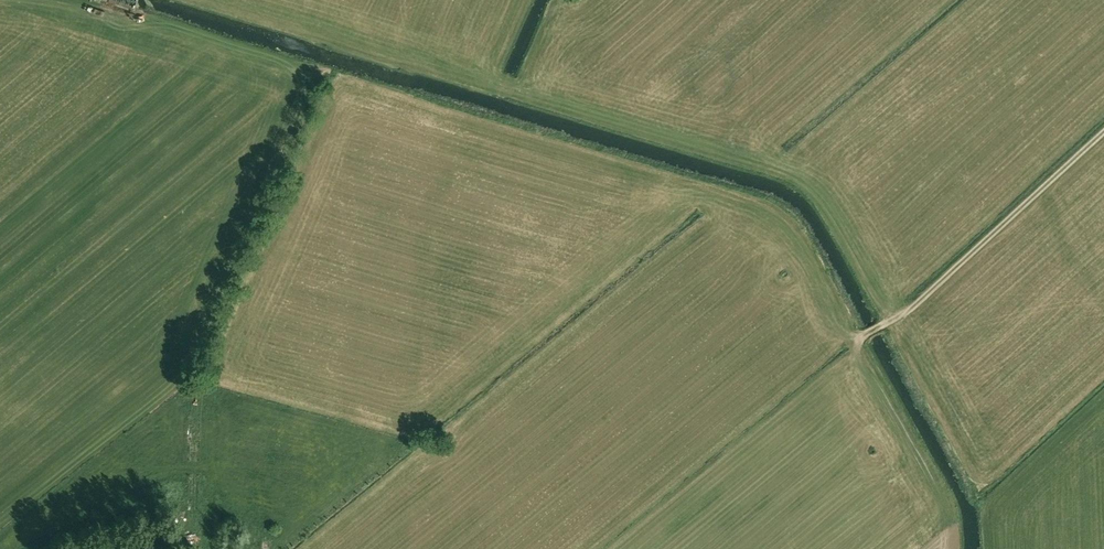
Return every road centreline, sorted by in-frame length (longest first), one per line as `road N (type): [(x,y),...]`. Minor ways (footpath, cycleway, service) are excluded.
road 1 (track): [(854,341),(902,317),(1103,133)]

